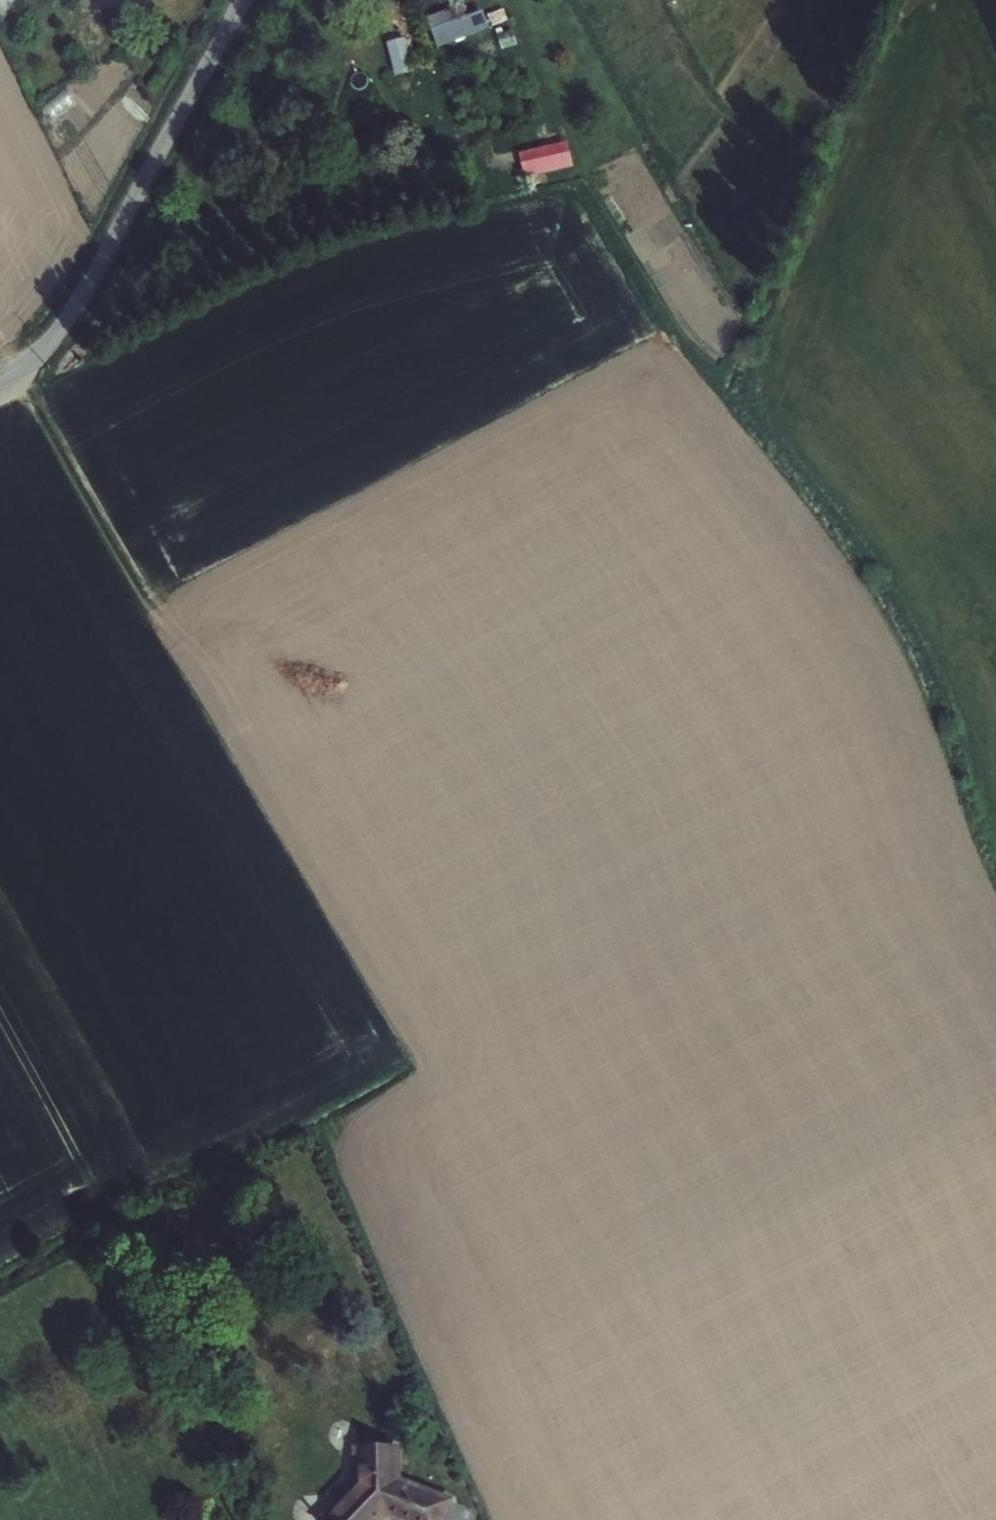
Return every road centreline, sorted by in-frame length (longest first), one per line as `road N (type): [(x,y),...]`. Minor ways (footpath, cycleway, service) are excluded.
road 1 (unclassified): [(0,381),(35,357),(73,310),(245,0)]

